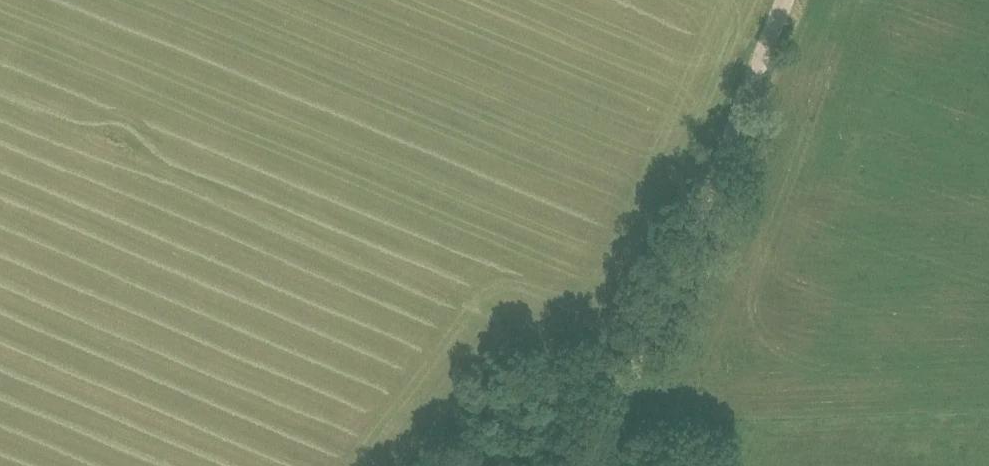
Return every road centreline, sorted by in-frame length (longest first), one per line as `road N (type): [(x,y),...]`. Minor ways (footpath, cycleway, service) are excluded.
road 1 (track): [(595,465),(786,0)]

